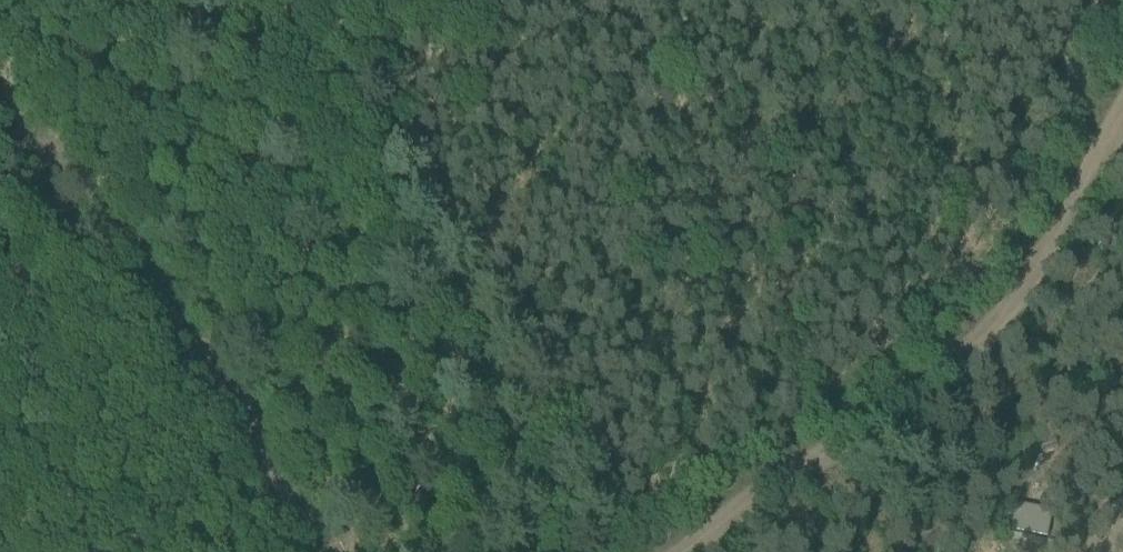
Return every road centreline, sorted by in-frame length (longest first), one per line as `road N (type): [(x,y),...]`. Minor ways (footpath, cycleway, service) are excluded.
road 1 (track): [(690,551),(926,395),(959,364),(1056,257),(1122,152)]
road 2 (track): [(321,551),(183,320),(91,220)]
road 3 (track): [(91,220),(0,125)]

